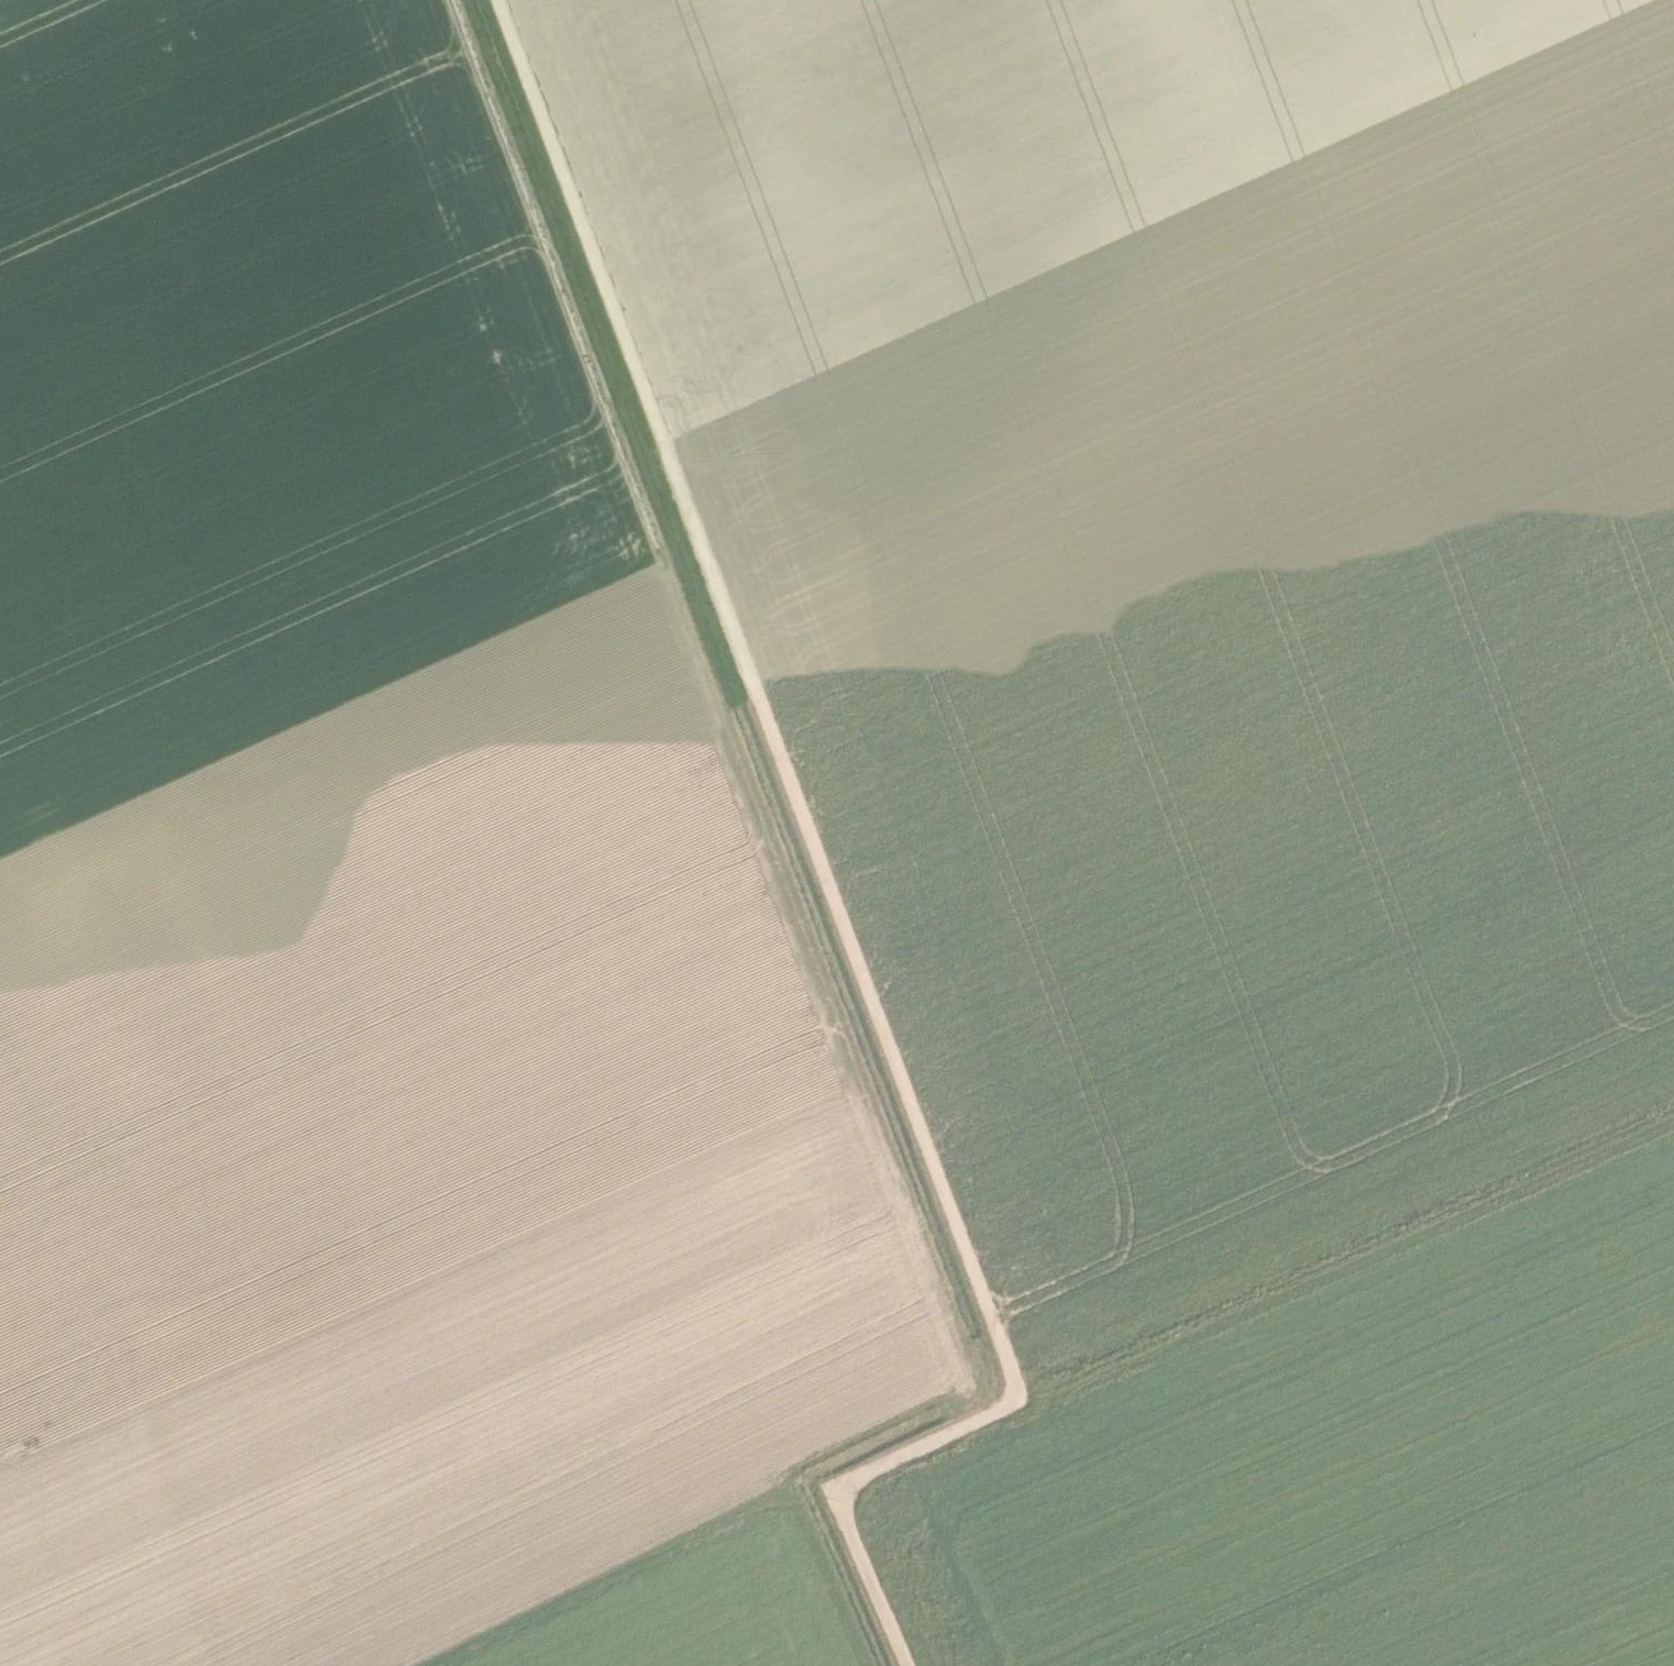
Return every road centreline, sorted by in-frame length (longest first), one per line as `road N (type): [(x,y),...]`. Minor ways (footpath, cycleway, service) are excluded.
road 1 (track): [(910,1665),(849,1525),(848,1492),(1023,1398),(499,0)]
road 2 (track): [(232,1665),(0,1070)]

